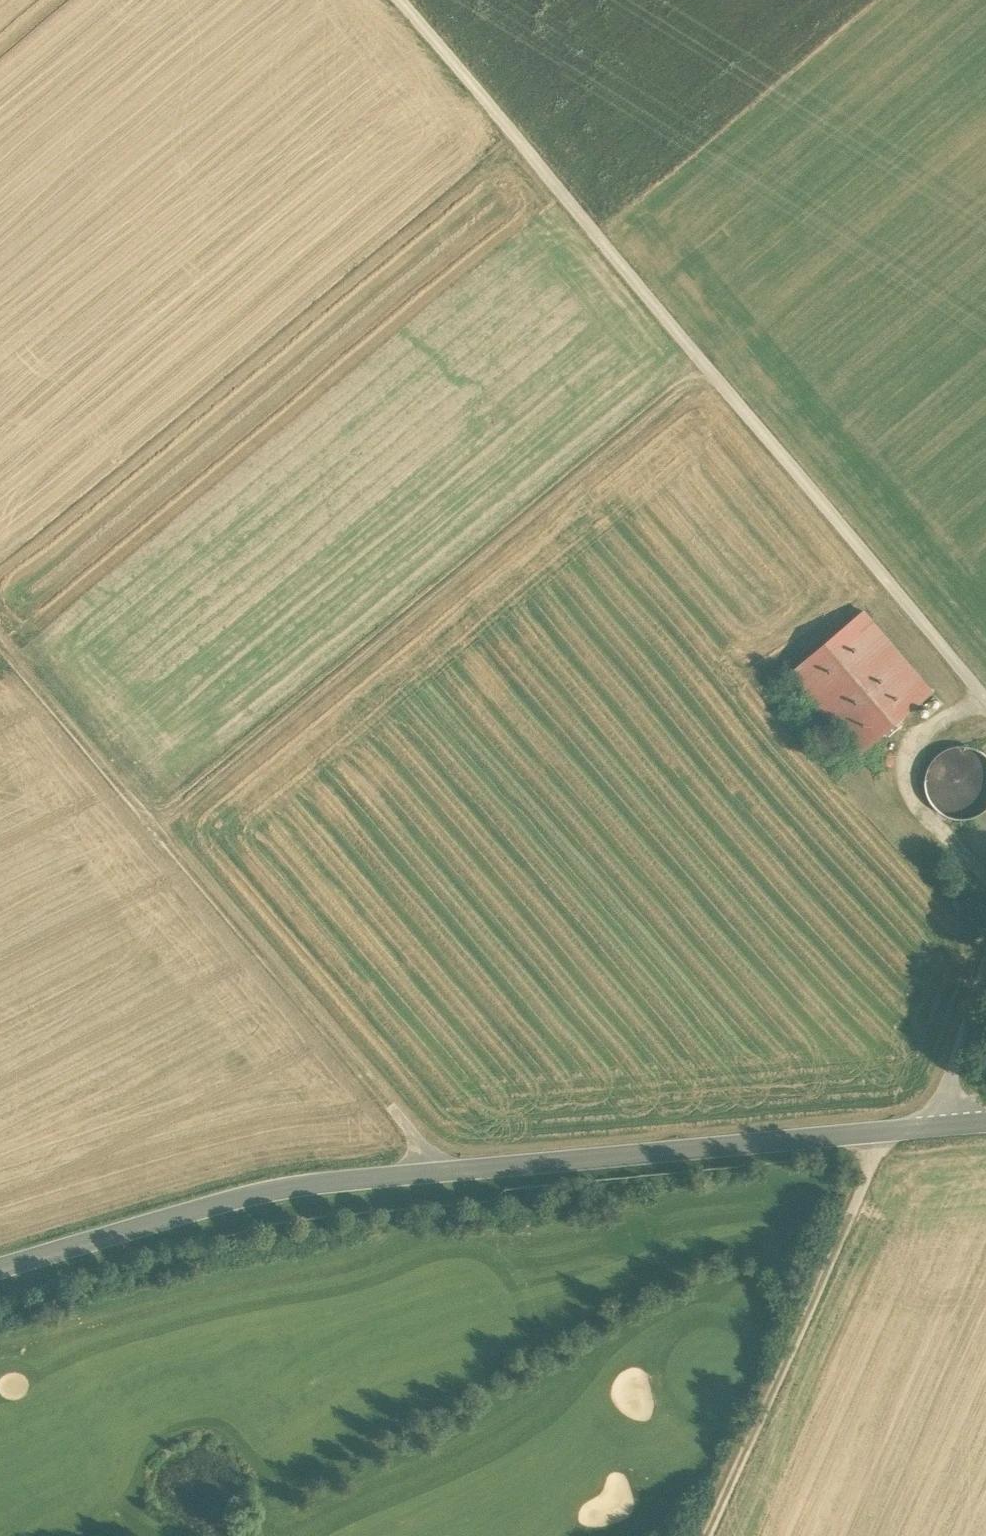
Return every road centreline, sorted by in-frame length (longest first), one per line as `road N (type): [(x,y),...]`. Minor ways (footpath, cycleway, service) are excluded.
road 1 (unclassified): [(0,1268),(300,1186),(985,1122)]
road 2 (track): [(985,700),(400,0)]
road 3 (track): [(720,381),(166,840)]
road 4 (track): [(438,1173),(0,640)]
road 5 (track): [(879,1132),(865,1182),(709,1535)]
road 6 (track): [(985,704),(923,759),(917,781),(920,810),(985,883)]
road 7 (track): [(936,1127),(985,958)]

